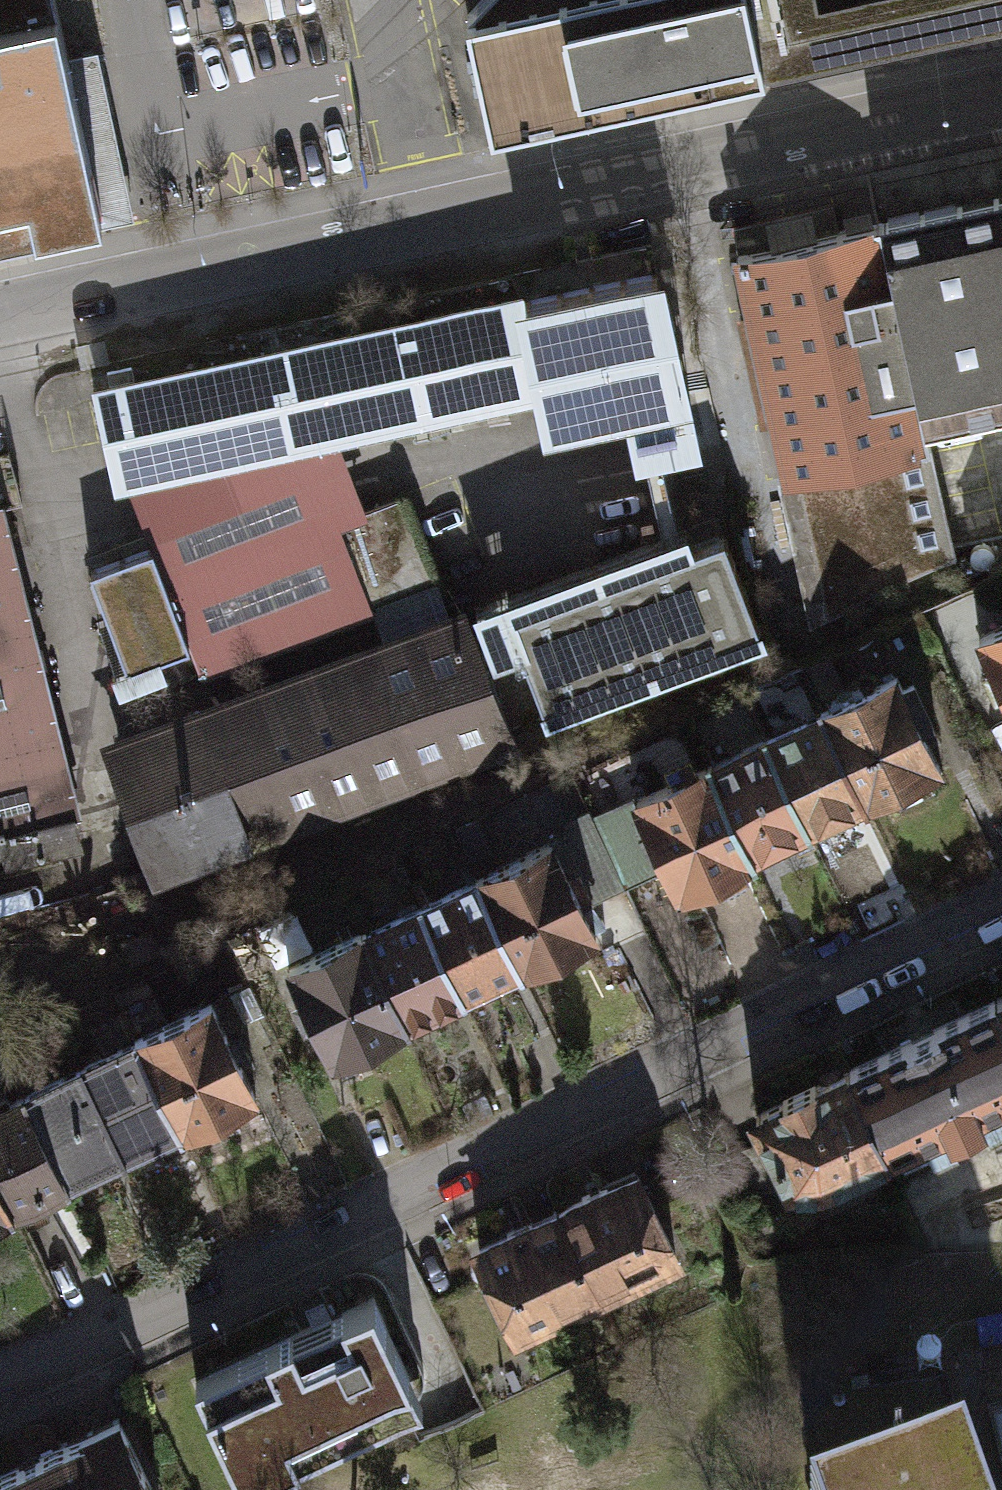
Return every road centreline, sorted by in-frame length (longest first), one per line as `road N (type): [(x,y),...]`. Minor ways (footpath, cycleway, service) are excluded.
road 1 (residential): [(0,1375),(218,1271),(274,1261),(472,1146),(509,1144),(650,1090),(684,1048),(1001,895)]
road 2 (unclassified): [(0,315),(1001,98)]

